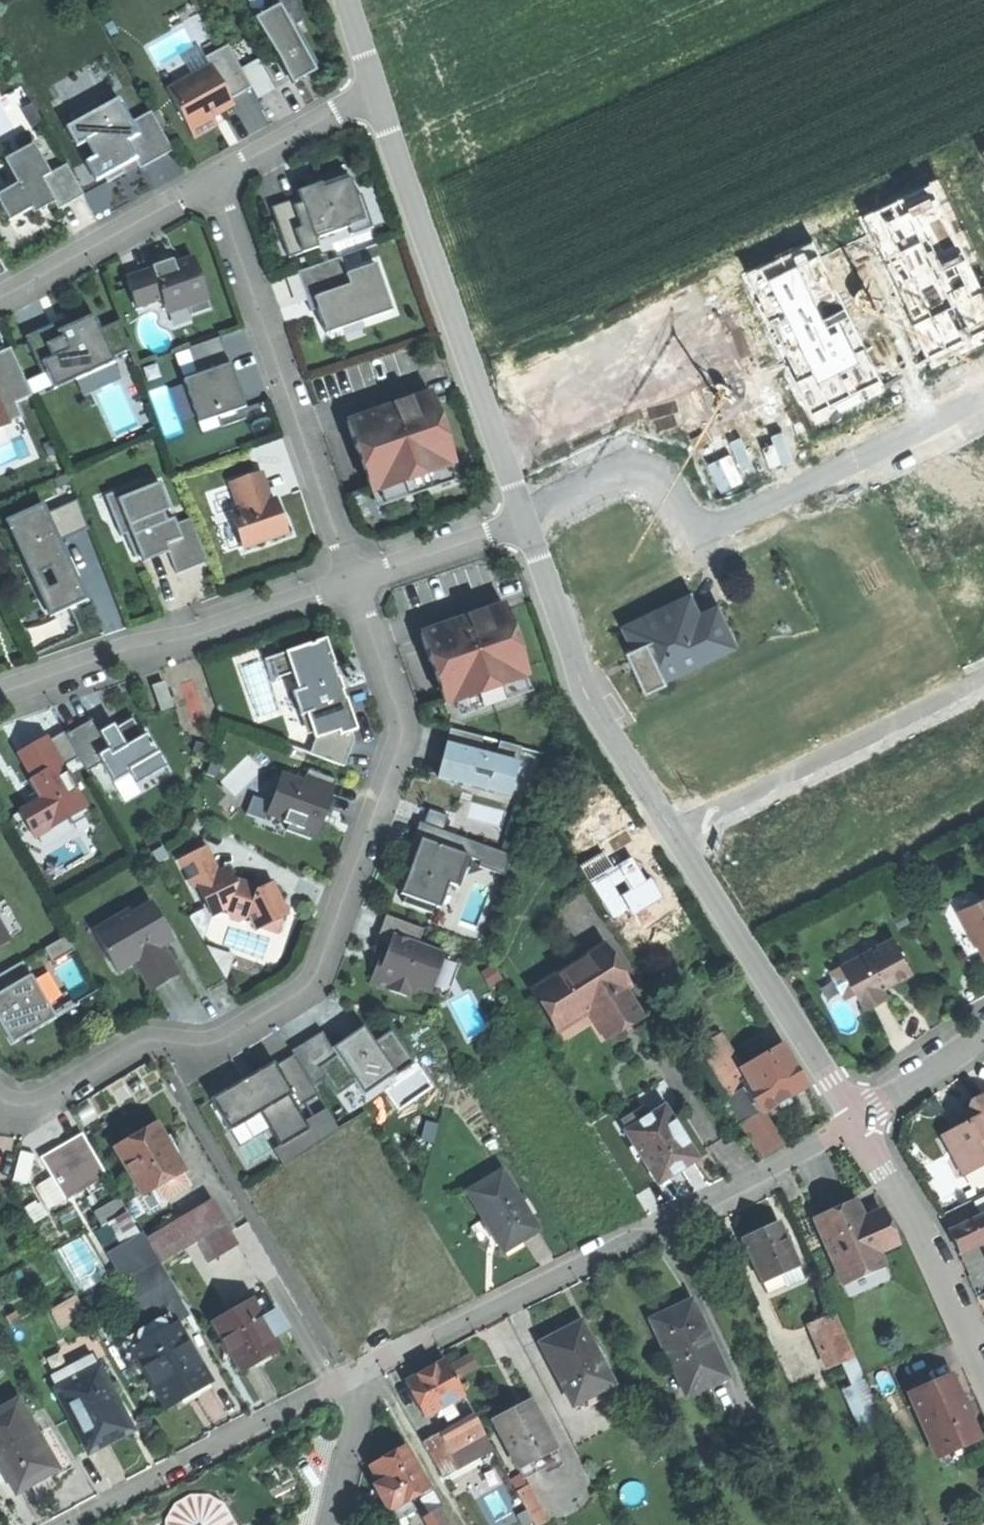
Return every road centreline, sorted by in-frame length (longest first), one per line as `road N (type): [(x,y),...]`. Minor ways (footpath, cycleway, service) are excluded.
road 1 (residential): [(0,1098),(18,1104),(48,1097),(149,1040),(218,1041),(307,986),(403,735),(353,584)]
road 2 (residential): [(855,1122),(373,1367)]
road 3 (residential): [(519,527),(614,475),(661,487),(674,511),(697,522),(730,523),(983,403)]
road 4 (unclassified): [(378,98),(519,527)]
road 5 (residential): [(353,584),(209,181)]
road 6 (residential): [(353,584),(0,694)]
road 7 (residential): [(373,1367),(70,1524)]
road 8 (residential): [(681,851),(983,693)]
road 9 (residential): [(681,851),(855,1122)]
road 10 (residential): [(855,1122),(923,1243),(983,1384)]
road 11 (residential): [(209,181),(0,297)]
road 12 (residential): [(584,684),(681,851)]
road 13 (residential): [(378,98),(346,106),(209,181)]
road 14 (residential): [(519,527),(353,584)]
road 15 (unclassified): [(519,527),(584,684)]
road 16 (residential): [(334,1524),(373,1367)]
road 17 (residential): [(983,1036),(855,1122)]

